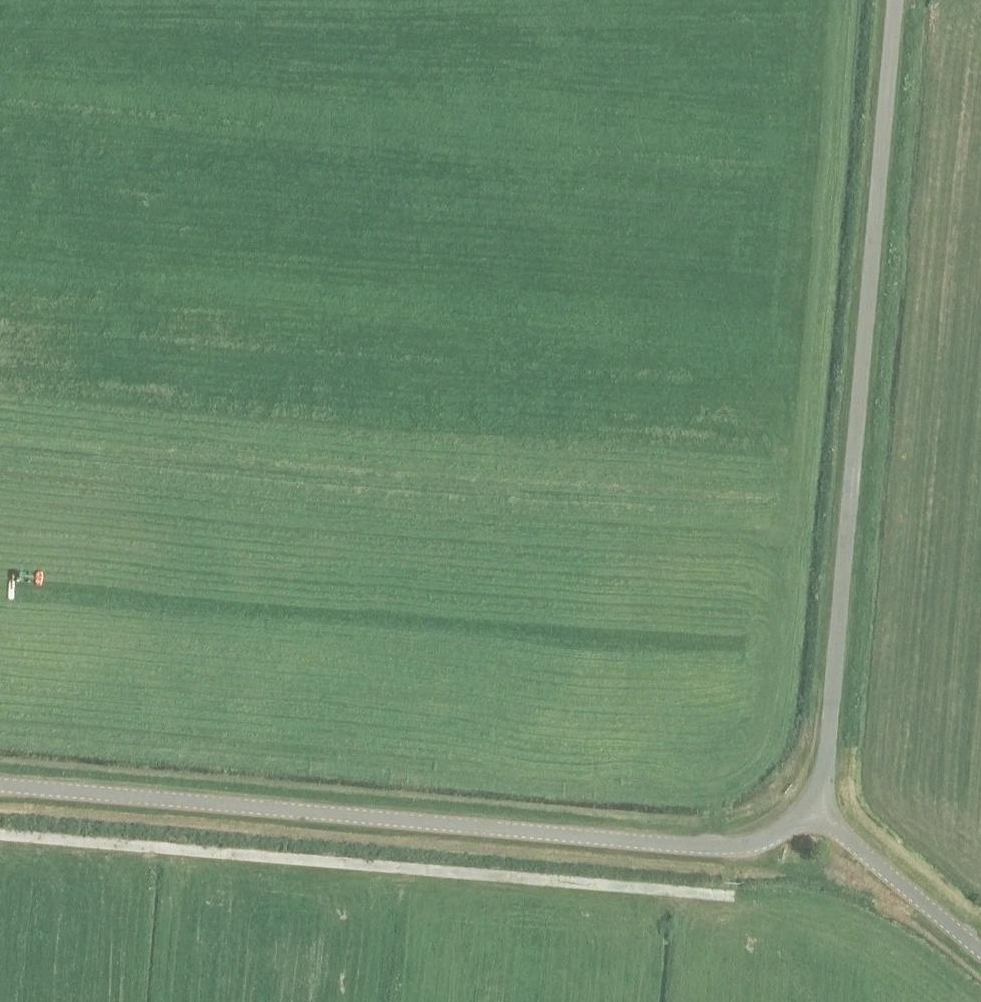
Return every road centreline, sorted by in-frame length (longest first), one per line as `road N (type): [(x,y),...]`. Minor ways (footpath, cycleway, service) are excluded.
road 1 (tertiary): [(820,822),(782,829),(753,848),(0,784)]
road 2 (unclassified): [(820,822),(893,0)]
road 3 (tertiary): [(980,947),(863,846),(820,822)]

